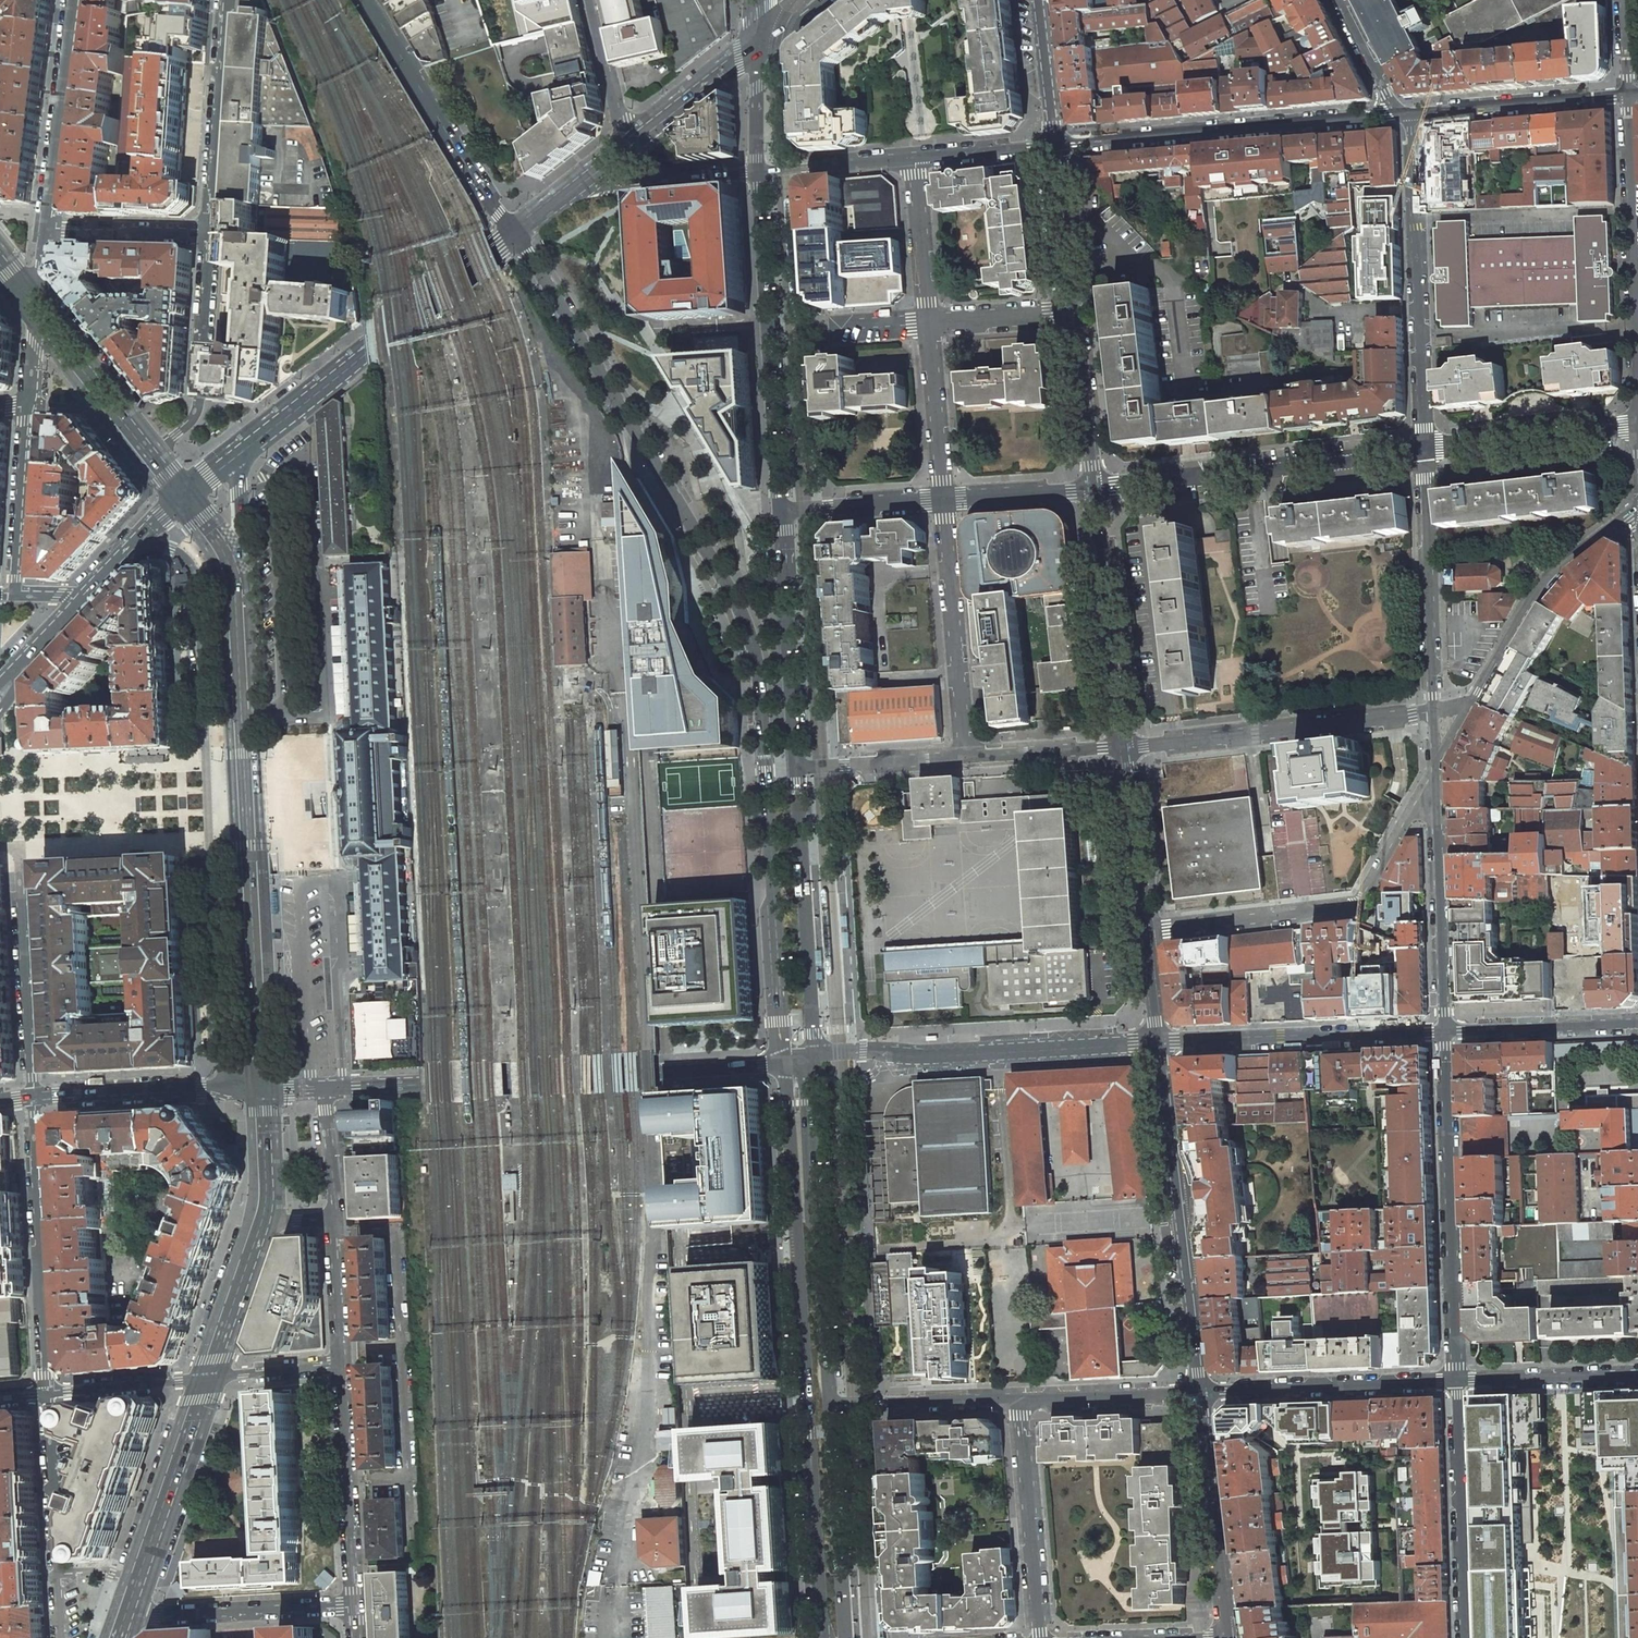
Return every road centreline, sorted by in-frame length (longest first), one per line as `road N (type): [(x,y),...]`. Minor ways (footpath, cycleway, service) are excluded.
road 1 (secondary): [(512,234),(736,603),(752,644),(762,687),(783,1062)]
road 2 (residential): [(115,563),(164,546),(188,559),(198,579),(223,1089)]
road 3 (secondary): [(783,1062),(822,1637)]
road 4 (primary): [(261,1089),(234,583)]
road 5 (tertiary): [(783,1062),(324,1088)]
road 6 (residential): [(1147,930),(1360,902),(1436,772)]
road 7 (residential): [(1161,1042),(1199,1393)]
road 8 (secondary): [(239,456),(512,234)]
road 9 (residential): [(1457,1381),(1446,1031)]
road 10 (secondary): [(832,1403),(814,1055)]
road 11 (tertiary): [(1161,1042),(814,1055)]
road 12 (residential): [(1058,146),(1402,114)]
road 13 (residential): [(1436,772),(1551,574),(1637,503)]
road 14 (residential): [(1425,450),(1413,131),(1402,114)]
road 15 (secondary): [(781,511),(759,174)]
road 16 (residential): [(1094,490),(1425,450)]
road 17 (residential): [(1124,749),(1434,711)]
road 18 (residential): [(34,1098),(53,1394)]
road 19 (secondary): [(814,1055),(802,766)]
road 20 (tertiary): [(1446,1031),(1161,1042)]
road 21 (secondary): [(369,0),(512,234)]
road 22 (residential): [(1434,711),(1425,450)]
road 23 (residential): [(1094,490),(1124,749)]
road 24 (residential): [(1446,1031),(1436,772)]
road 25 (residential): [(1457,1381),(1199,1393)]
road 26 (residential): [(945,501),(970,756)]
road 27 (residential): [(1465,1637),(1457,1381)]
road 28 (secondary): [(802,766),(781,511)]
road 29 (residential): [(15,849),(34,1098)]
road 30 (residential): [(1199,1393),(1225,1637)]
road 31 (residential): [(341,1363),(354,1606)]
road 32 (residential): [(53,1394),(63,1637)]
road 33 (residential): [(149,455),(197,408),(208,234)]
road 34 (residential): [(1042,1637),(1019,1400)]
road 35 (residential): [(208,234),(226,0)]
road 36 (secondary): [(847,1637),(832,1403)]
road 37 (residential): [(79,0),(49,231)]
road 38 (residential): [(354,1606),(125,1616)]
road 39 (residential): [(1402,114),(1626,95)]
road 40 (primary): [(135,1585),(207,1377)]
road 41 (residential): [(1425,450),(1637,425)]
road 42 (residential): [(568,191),(759,174)]
road 43 (tertiary): [(1637,1024),(1446,1031)]
road 44 (residential): [(28,405),(15,594)]
road 45 (tertiary): [(223,1089),(34,1098)]
road 46 (residential): [(1019,1400),(832,1403)]
road 47 (residential): [(1124,749),(1147,930)]
road 48 (residential): [(1080,310),(1094,490)]
road 49 (residential): [(945,501),(933,321)]
road 50 (residential): [(1199,1393),(1019,1400)]
road 51 (residential): [(1637,1376),(1457,1381)]
road 52 (residential): [(1626,95),(1634,273)]
road 53 (residential): [(970,756),(802,766)]
road 54 (primary): [(207,1377),(263,1220)]
road 55 (residential): [(1058,146),(1080,310)]
road 56 (secondary): [(630,147),(761,46)]
road 57 (residential): [(781,511),(945,501)]
road 58 (residential): [(933,321),(917,160)]
road 59 (residential): [(49,231),(208,234)]
road 60 (residential): [(759,174),(917,160)]
road 61 (residential): [(53,1394),(207,1377)]
road 62 (residential): [(1124,749),(970,756)]
road 63 (residential): [(630,147),(594,0)]
road 64 (residential): [(945,501),(1094,490)]
road 65 (residential): [(933,321),(1080,310)]
road 66 (residential): [(332,1219),(341,1363)]
road 67 (residential): [(917,160),(1058,146)]
road 68 (residential): [(207,1377),(341,1363)]
road 69 (residential): [(324,1088),(332,1219)]
road 70 (primary): [(263,1220),(261,1089)]
road 71 (residential): [(1402,114),(1340,0)]
road 72 (secondary): [(759,174),(761,46)]
road 73 (secondary): [(234,583),(242,546),(239,456)]
road 74 (primary): [(114,410),(38,313)]
road 75 (secondary): [(0,680),(85,595)]

